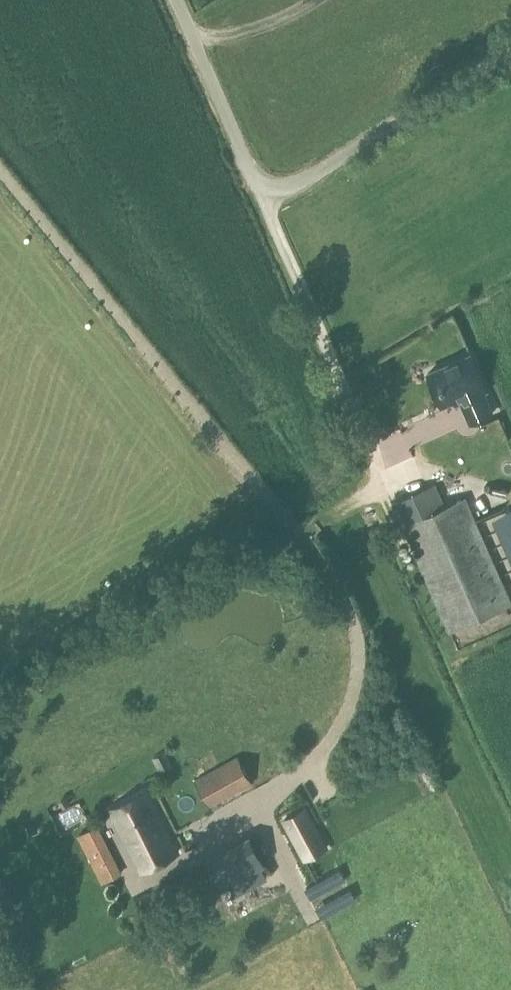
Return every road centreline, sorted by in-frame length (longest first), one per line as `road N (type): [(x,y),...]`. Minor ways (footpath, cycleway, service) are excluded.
road 1 (track): [(338,511),(372,472),(256,189)]
road 2 (residential): [(256,189),(174,0)]

